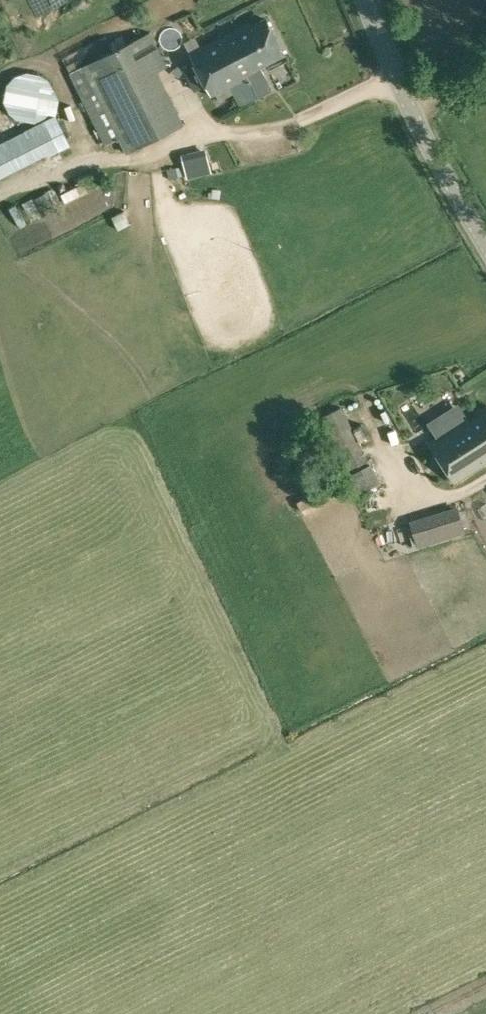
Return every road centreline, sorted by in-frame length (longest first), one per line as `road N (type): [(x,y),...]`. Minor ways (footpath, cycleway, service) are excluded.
road 1 (tertiary): [(485,245),(417,122),(364,0)]

